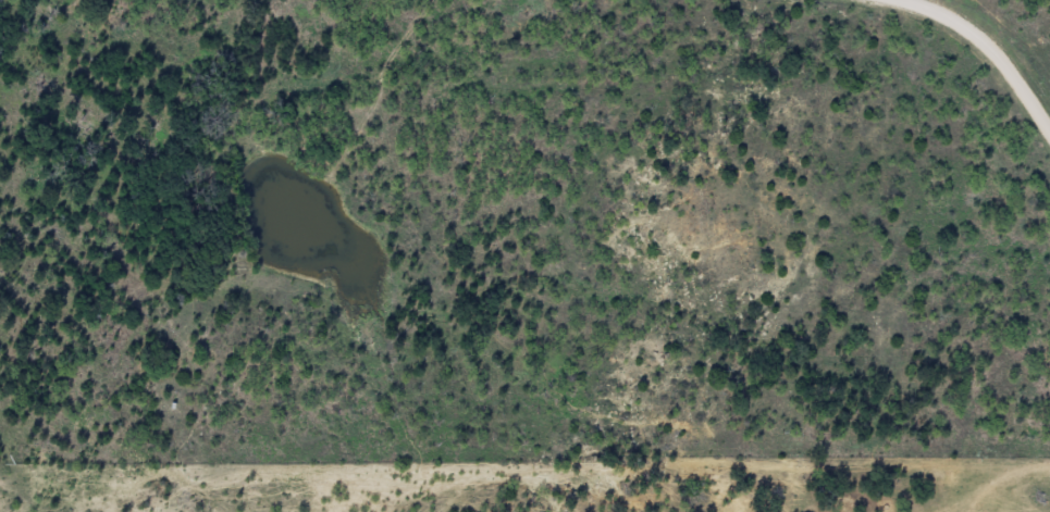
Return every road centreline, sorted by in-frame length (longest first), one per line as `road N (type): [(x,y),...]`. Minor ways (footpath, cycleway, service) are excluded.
road 1 (residential): [(1049,146),(964,46),(798,0)]

